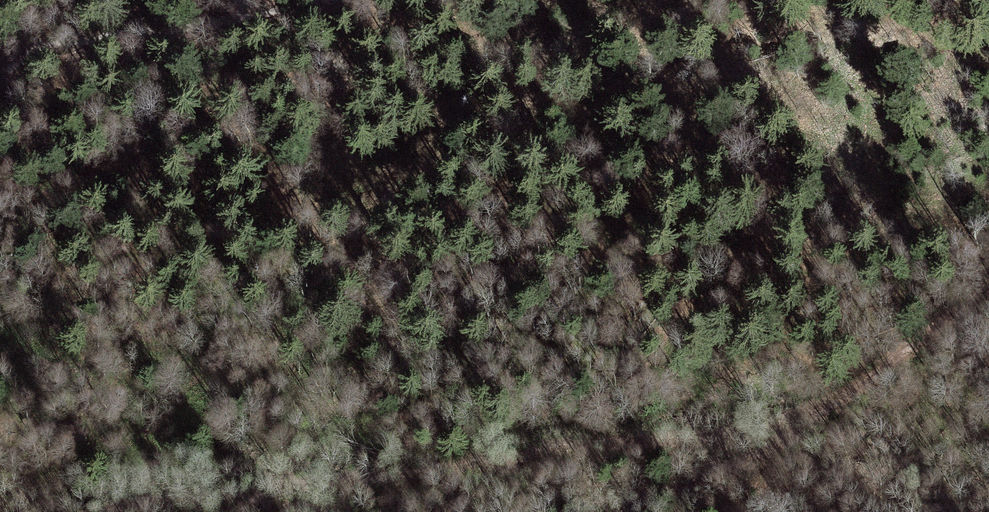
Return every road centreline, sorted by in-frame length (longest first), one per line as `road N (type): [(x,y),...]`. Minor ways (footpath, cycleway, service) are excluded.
road 1 (track): [(794,428),(601,446),(208,502)]
road 2 (track): [(0,63),(231,21),(298,0)]
road 3 (track): [(988,290),(868,384),(794,428)]

